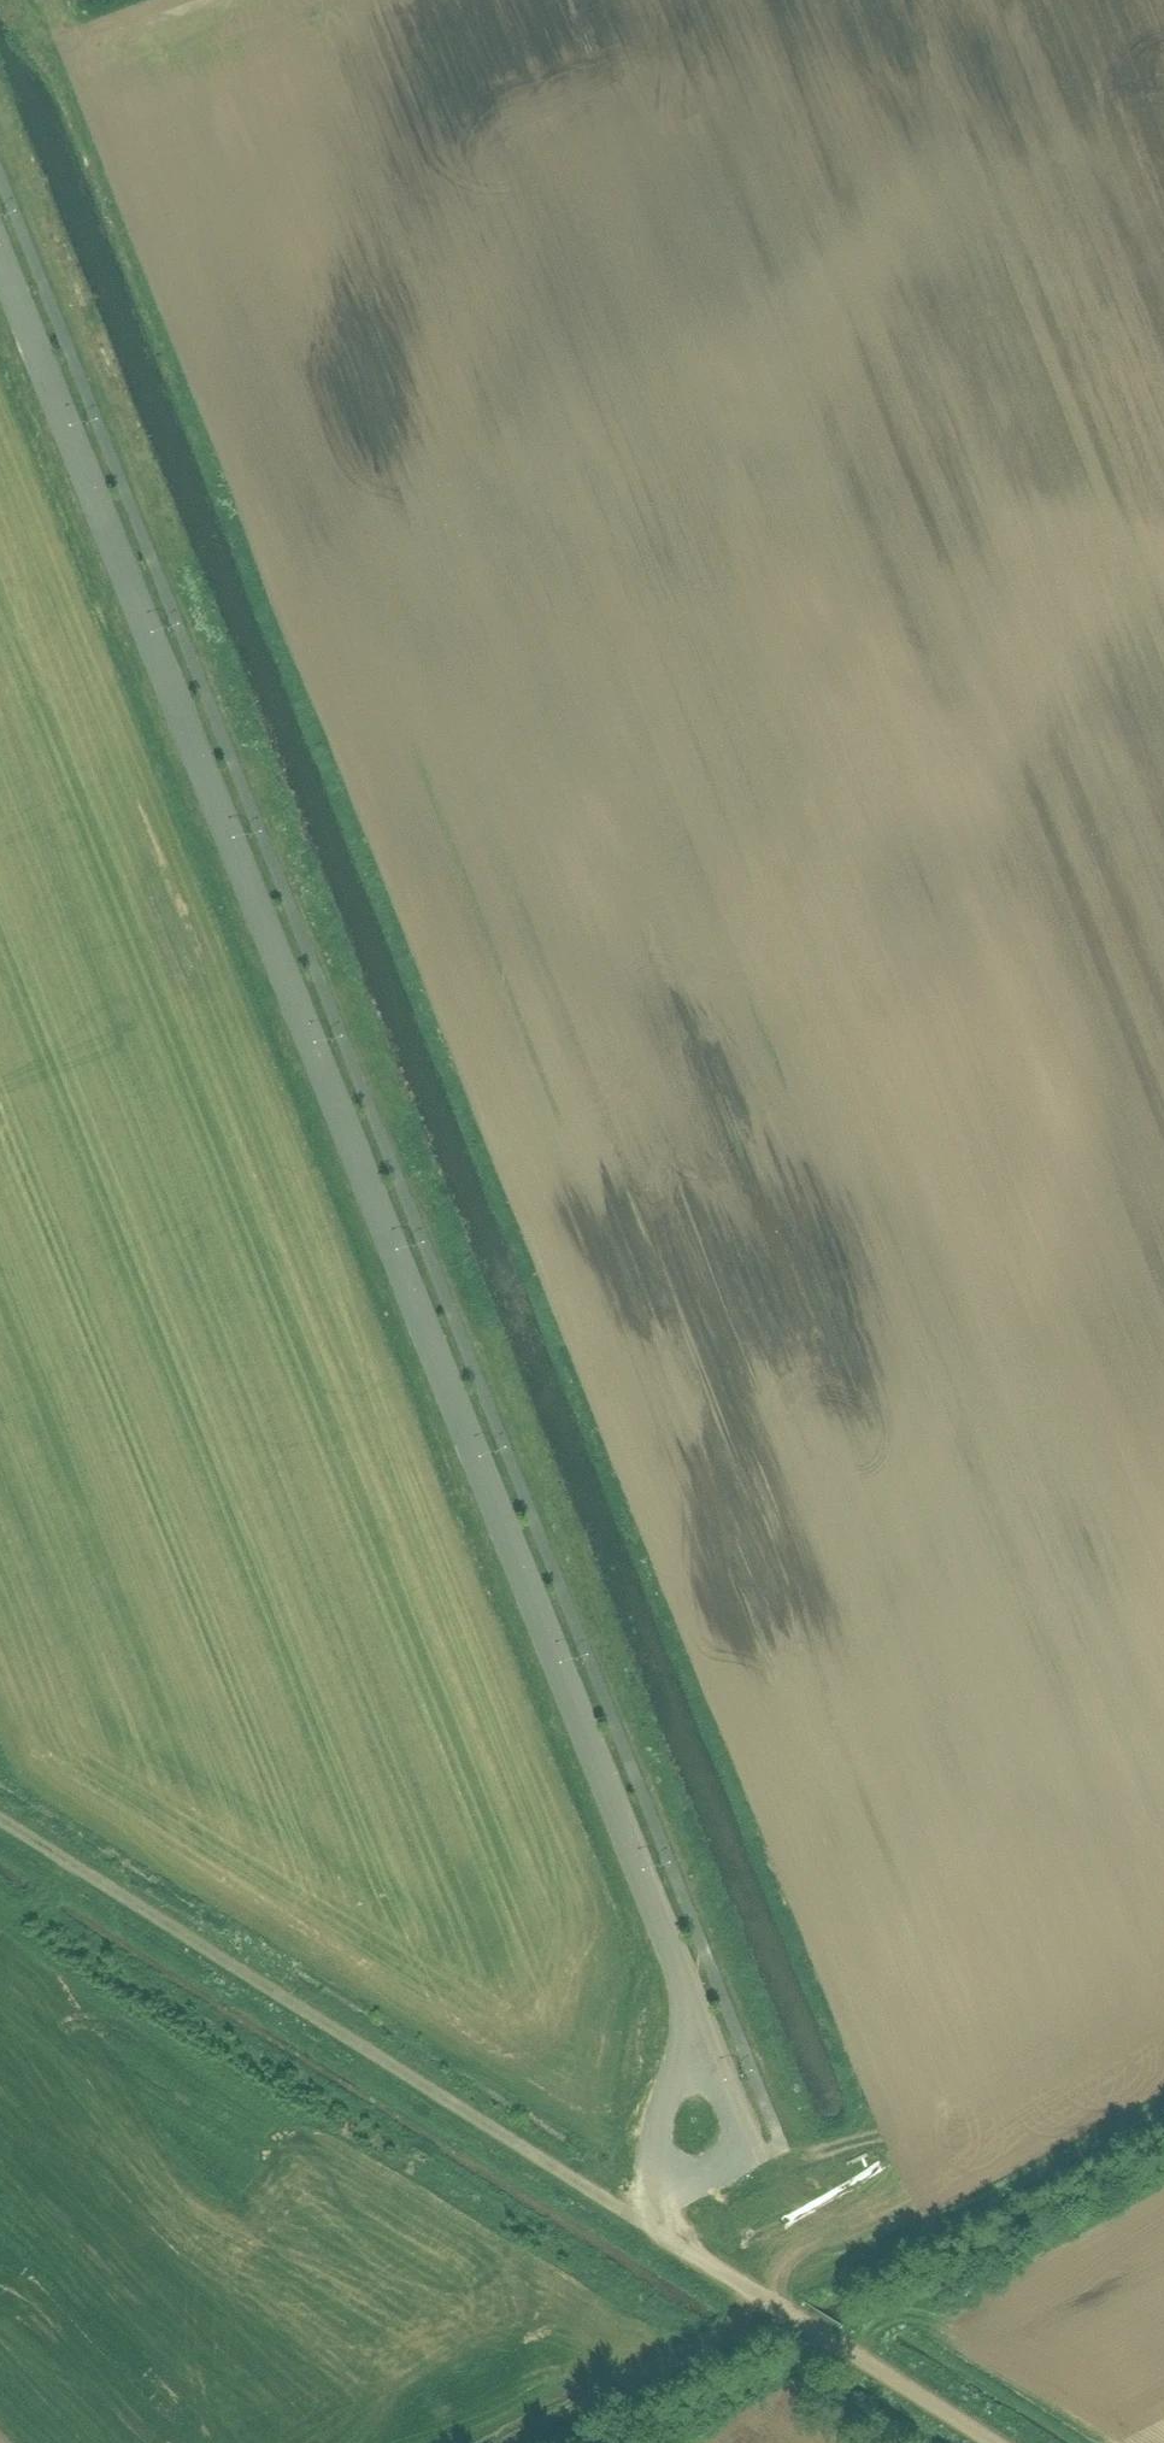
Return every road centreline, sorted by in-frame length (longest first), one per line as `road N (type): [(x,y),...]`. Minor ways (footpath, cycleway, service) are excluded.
road 1 (unclassified): [(0,241),(685,1985),(696,2080)]
road 2 (unclassified): [(643,2225),(0,1822)]
road 3 (unclassified): [(987,2442),(643,2225)]
road 4 (unclassified): [(677,2179),(716,2170),(730,2150),(728,2111),(718,2092),(696,2080)]
road 5 (unclassified): [(696,2080),(664,2105),(655,2125),(655,2157),(677,2179)]

